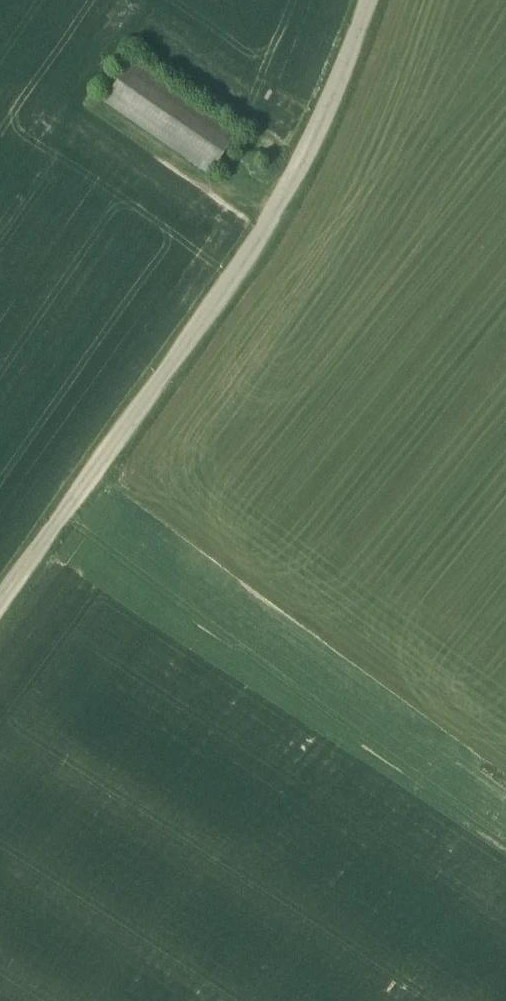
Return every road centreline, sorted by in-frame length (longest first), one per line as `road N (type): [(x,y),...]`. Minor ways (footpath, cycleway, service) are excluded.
road 1 (unclassified): [(0,594),(251,250),(289,176),(358,0)]

